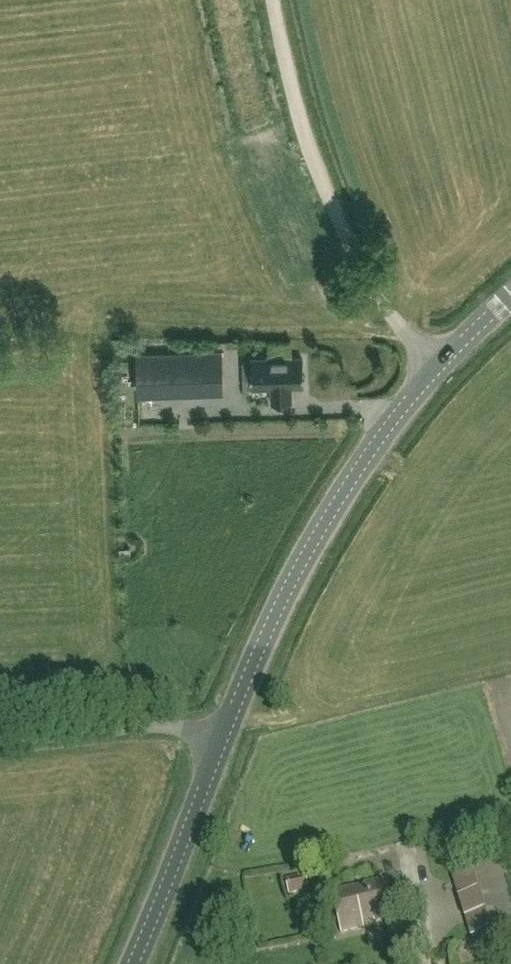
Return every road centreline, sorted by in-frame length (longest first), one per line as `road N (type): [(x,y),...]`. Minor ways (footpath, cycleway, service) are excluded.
road 1 (tertiary): [(224,735),(274,617),(333,509),(397,415),(510,295)]
road 2 (track): [(377,296),(313,149),(276,0)]
road 3 (tertiary): [(133,963),(224,735)]
road 4 (unclassified): [(0,742),(152,727),(224,735)]

